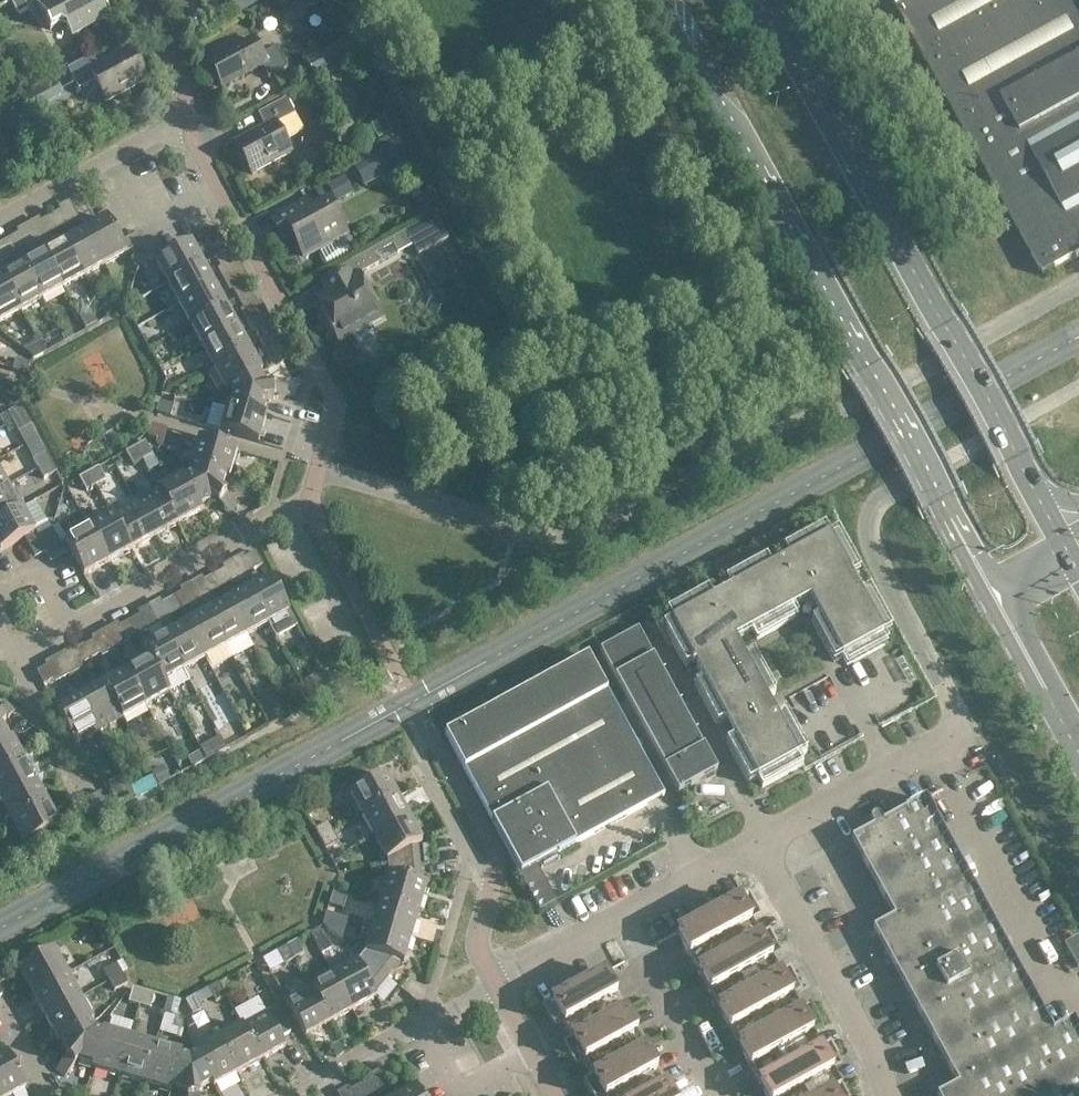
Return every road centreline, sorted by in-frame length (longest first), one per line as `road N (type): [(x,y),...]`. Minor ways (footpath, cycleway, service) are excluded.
road 1 (secondary): [(665,0),(994,592)]
road 2 (secondary): [(1055,528),(765,0)]
road 3 (residential): [(307,503),(336,406),(201,164),(198,116)]
road 4 (residential): [(307,503),(20,649)]
road 5 (unclassified): [(879,1095),(755,844)]
road 6 (residential): [(498,987),(700,875)]
road 7 (residential): [(0,224),(198,116)]
road 8 (residential): [(498,987),(304,1095)]
road 9 (residential): [(700,875),(667,820),(552,876)]
road 10 (secondary): [(994,592),(1078,747)]
road 11 (residential): [(755,844),(890,770)]
road 12 (residential): [(198,116),(137,0)]
road 13 (residential): [(560,1095),(498,987)]

